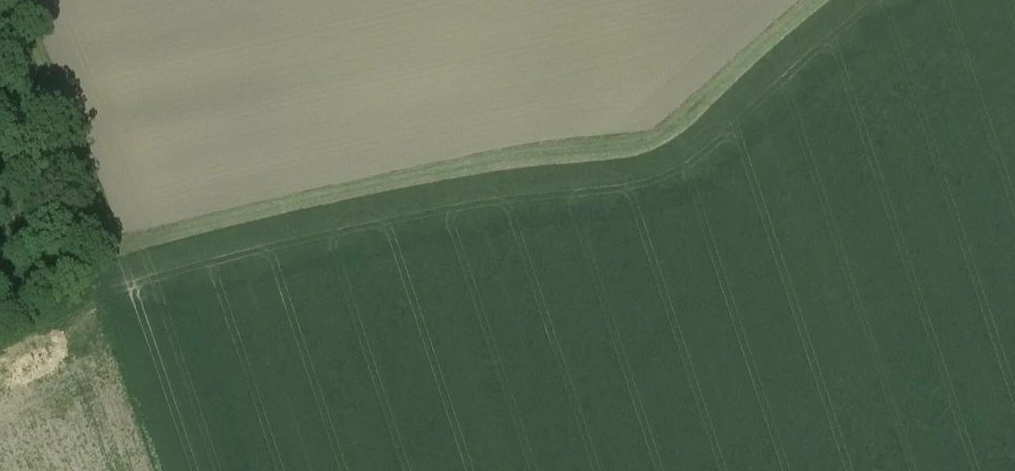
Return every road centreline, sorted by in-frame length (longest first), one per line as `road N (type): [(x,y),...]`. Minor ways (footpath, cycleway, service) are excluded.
road 1 (track): [(20,0),(119,245)]

